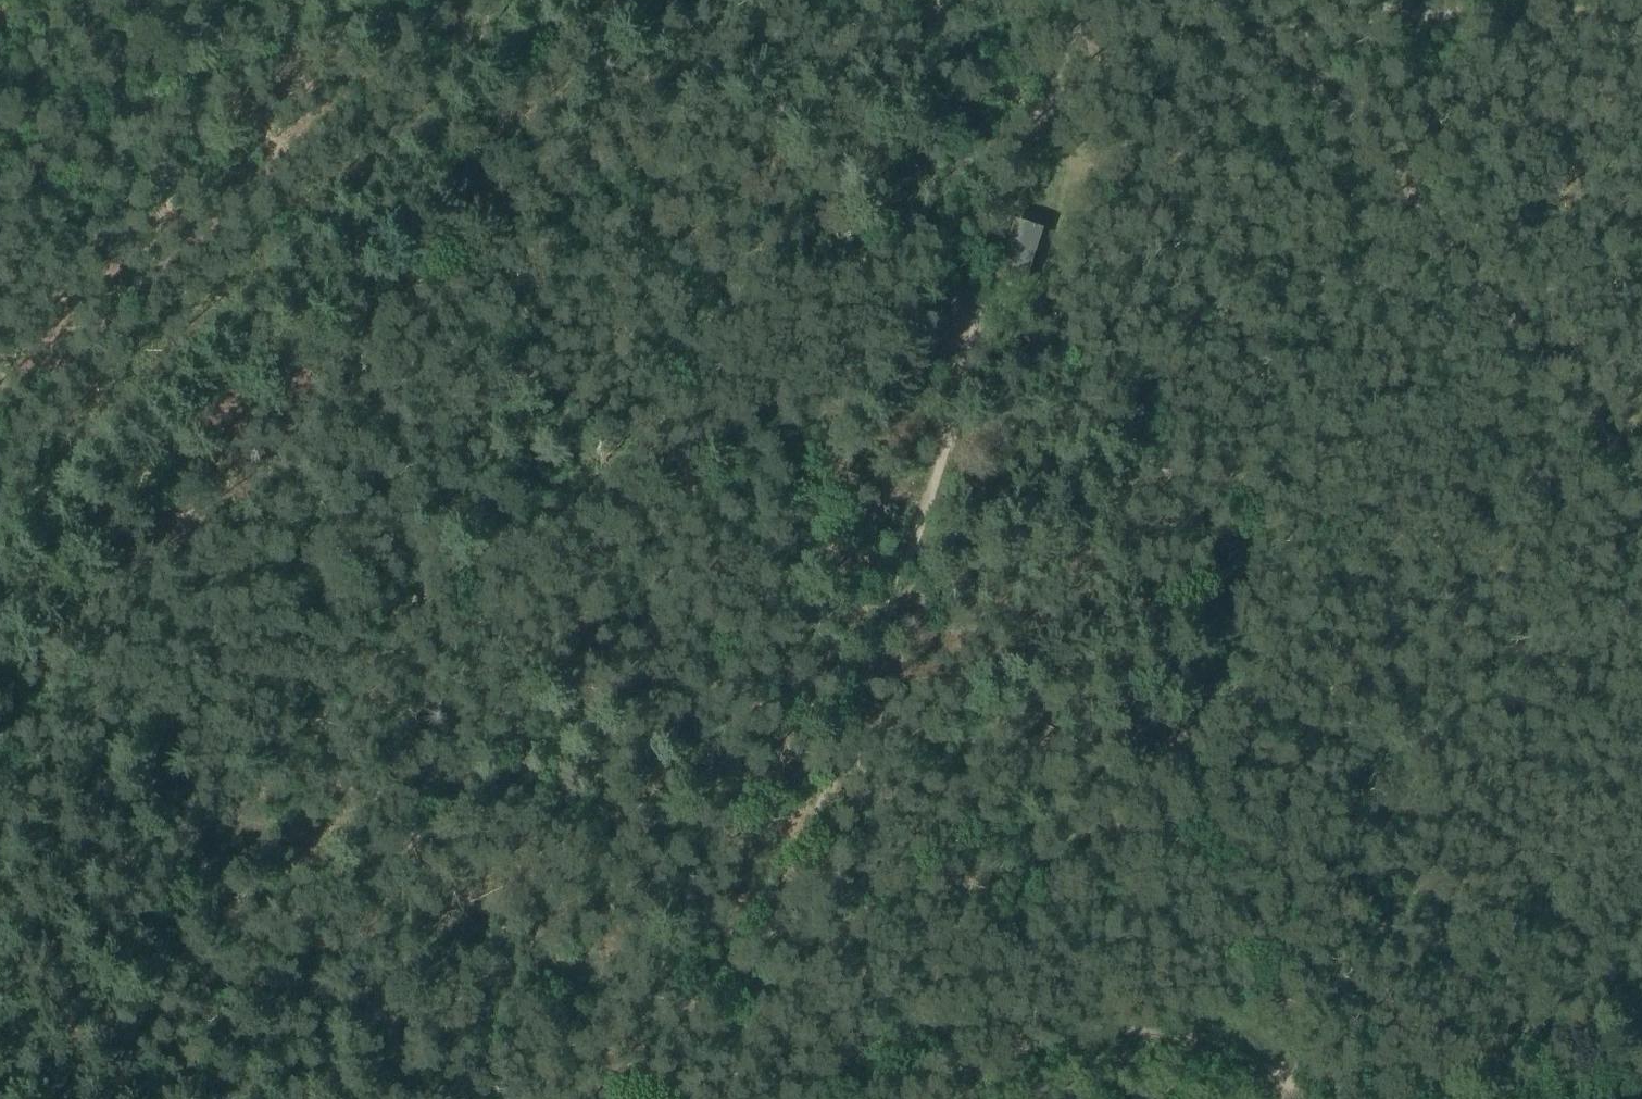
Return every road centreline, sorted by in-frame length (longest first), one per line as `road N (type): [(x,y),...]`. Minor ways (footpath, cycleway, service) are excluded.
road 1 (track): [(1641,489),(1448,270),(1340,113),(1260,33)]
road 2 (track): [(1039,113),(1152,42),(1453,19),(1520,0)]
road 3 (track): [(1088,0),(1039,113)]

